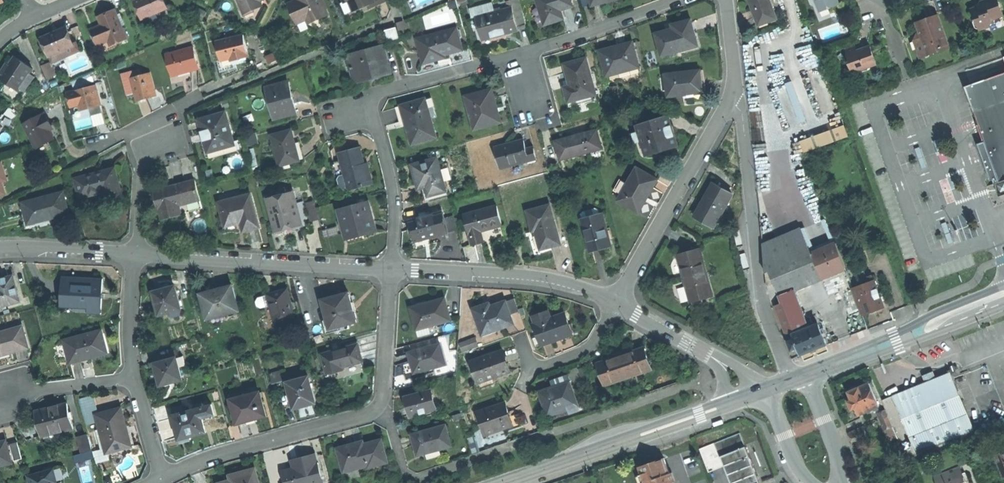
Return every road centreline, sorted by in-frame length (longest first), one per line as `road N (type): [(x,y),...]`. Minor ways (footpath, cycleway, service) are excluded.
road 1 (residential): [(162,476),(376,409),(392,270)]
road 2 (residential): [(737,87),(761,291),(792,381)]
road 3 (secondary): [(750,397),(499,482)]
road 4 (residential): [(392,270),(135,255)]
road 5 (residential): [(618,303),(737,87)]
road 6 (residential): [(618,303),(531,277),(392,270)]
road 7 (secondary): [(1003,297),(808,376)]
road 8 (residential): [(135,255),(141,171),(153,137),(204,101)]
road 9 (residential): [(373,100),(393,196),(392,270)]
road 10 (residential): [(750,397),(736,369),(618,303)]
road 11 (residential): [(678,0),(524,54)]
road 12 (residential): [(524,54),(381,91),(373,100)]
road 13 (residential): [(135,255),(0,249)]
road 14 (residential): [(134,378),(6,396)]
road 15 (residential): [(134,378),(135,255)]

